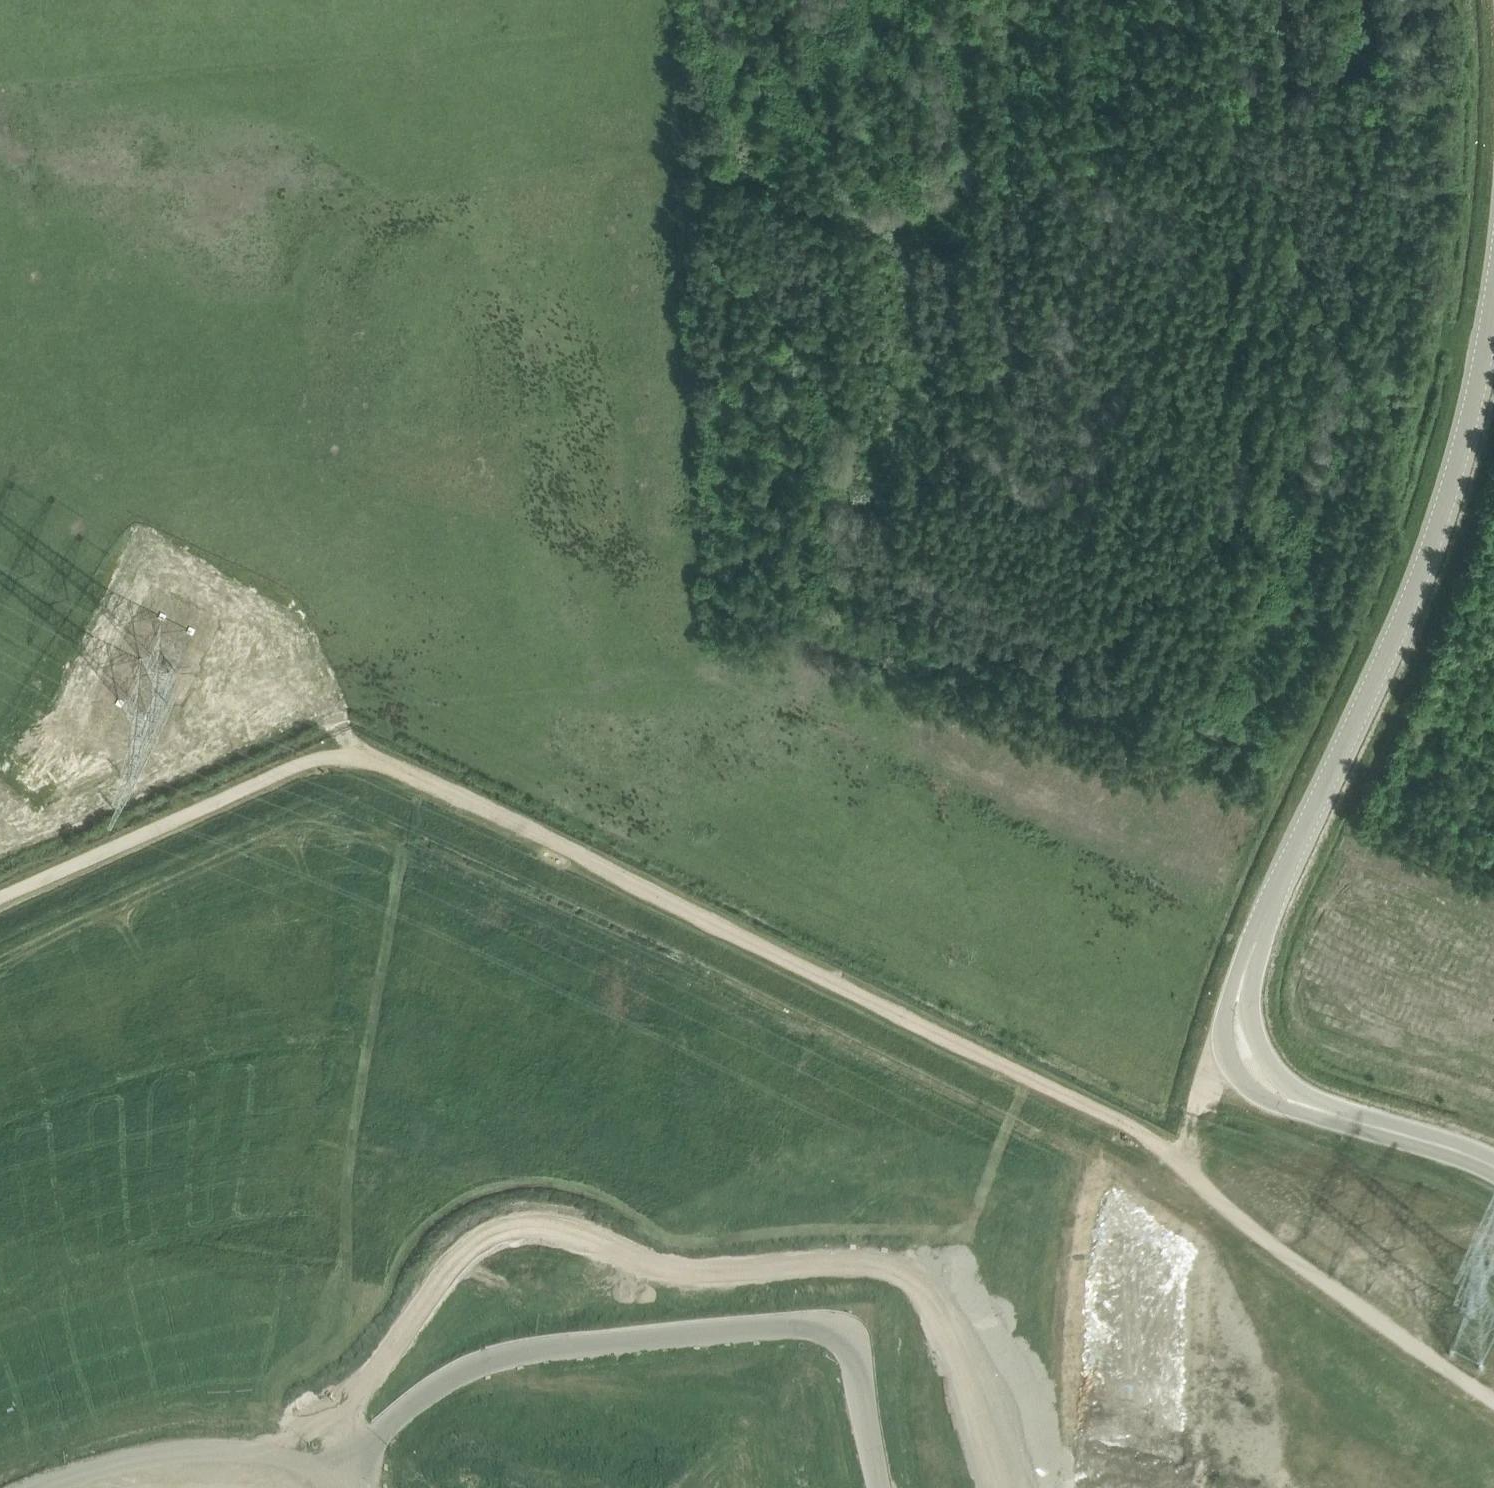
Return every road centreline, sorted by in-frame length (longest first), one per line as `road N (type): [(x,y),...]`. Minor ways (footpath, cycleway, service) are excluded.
road 1 (track): [(1177,1164),(1133,1128),(383,761),(295,766),(0,897)]
road 2 (unclassified): [(1493,1168),(1266,1092),(1245,1069),(1236,1039),(1259,938),(1416,592),(1458,467),(1493,302)]
road 3 (track): [(1245,1069),(1216,1079),(1177,1164)]

